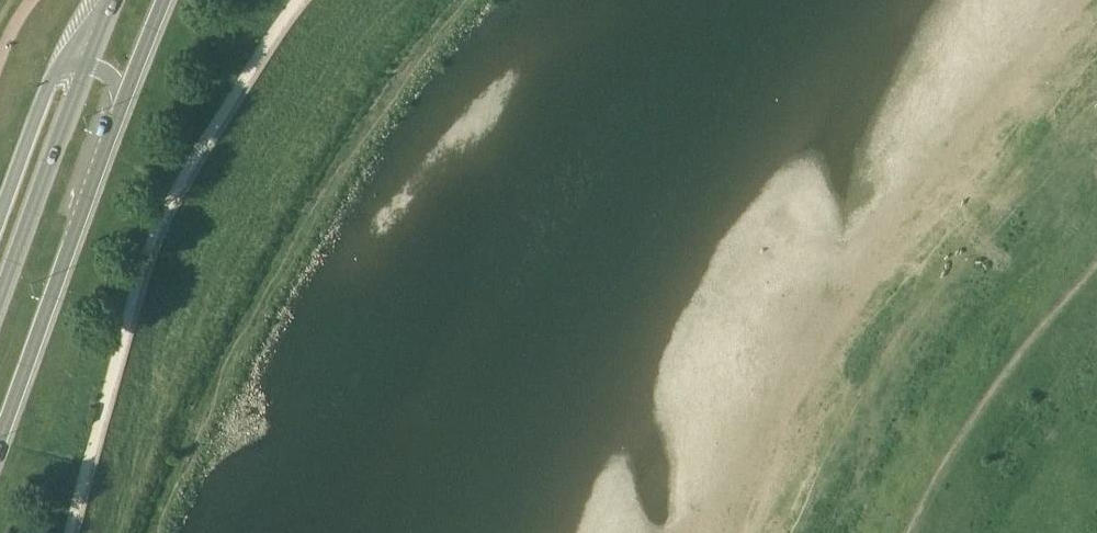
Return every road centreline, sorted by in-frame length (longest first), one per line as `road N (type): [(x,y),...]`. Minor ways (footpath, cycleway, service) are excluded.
road 1 (track): [(290,0),(145,239),(63,532)]
road 2 (primary): [(0,426),(121,99)]
road 3 (primary): [(86,60),(0,292)]
road 4 (unclassified): [(59,61),(0,202)]

